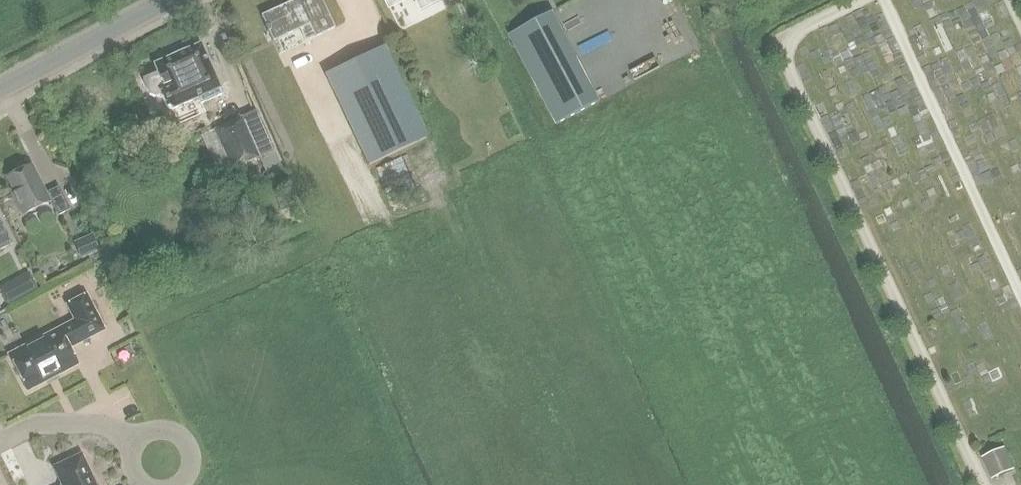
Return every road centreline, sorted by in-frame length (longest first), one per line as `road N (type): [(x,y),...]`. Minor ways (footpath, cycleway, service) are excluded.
road 1 (secondary): [(0,86),(166,0)]
road 2 (residential): [(0,444),(35,426),(93,425),(139,440)]

